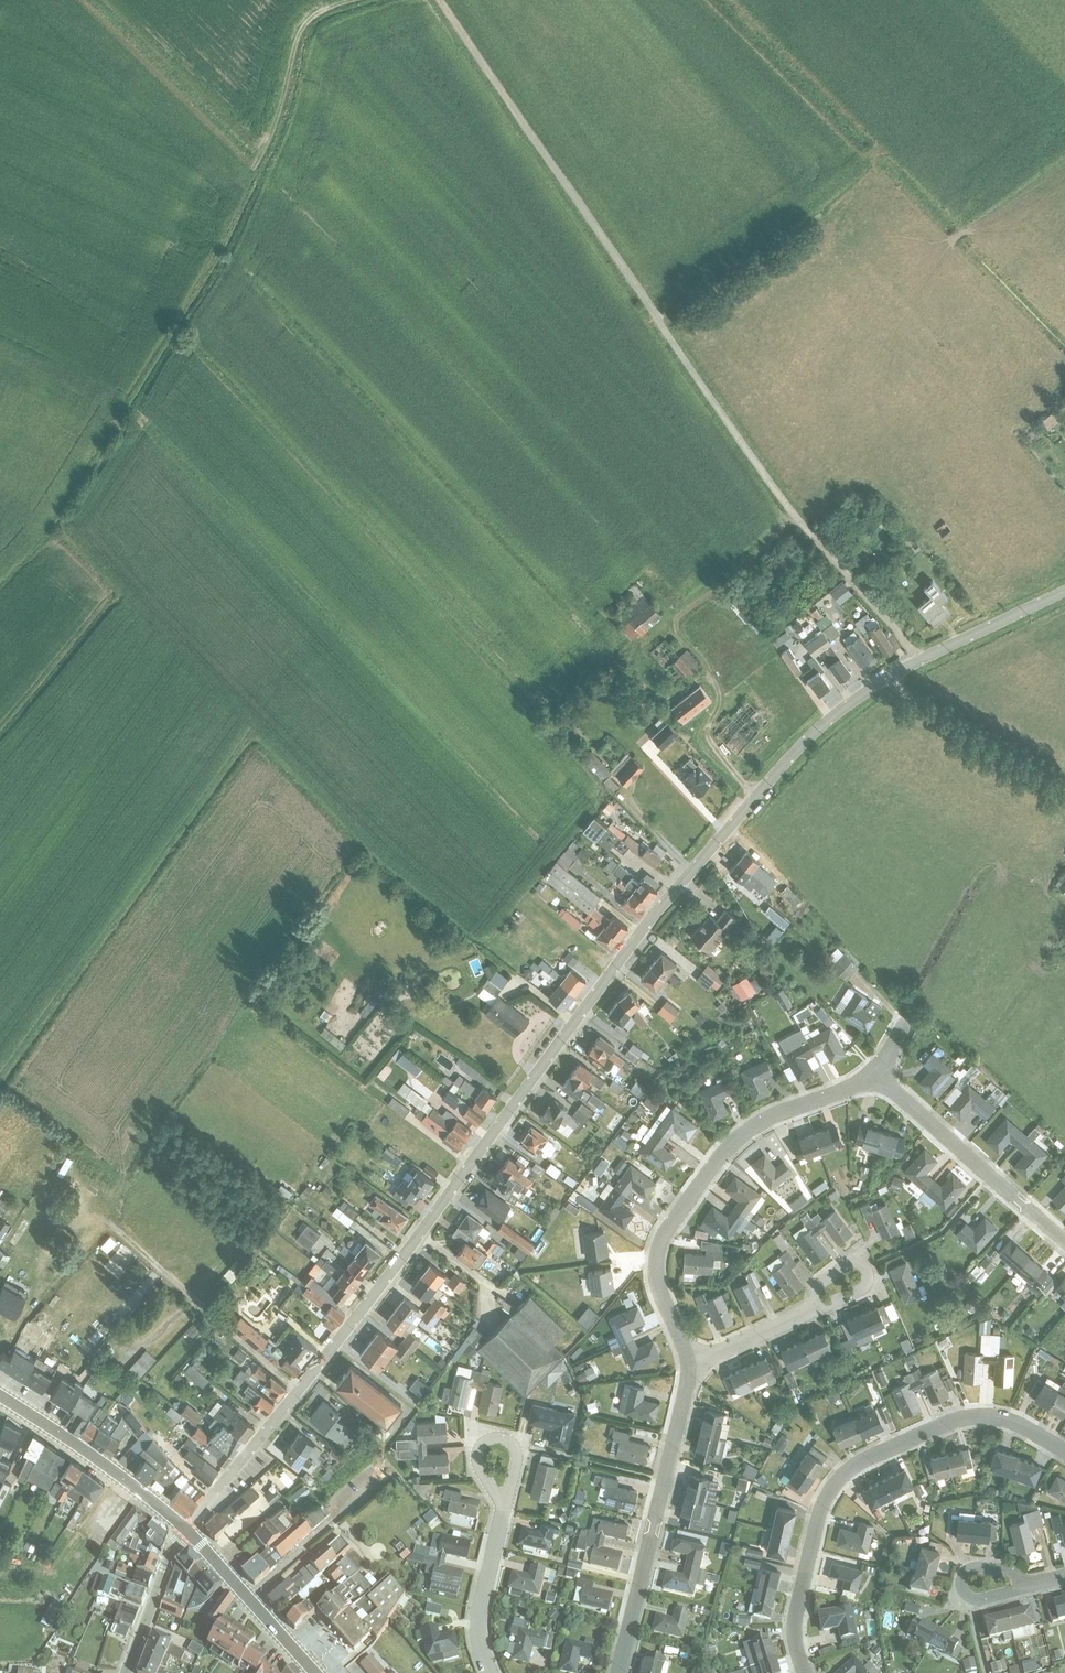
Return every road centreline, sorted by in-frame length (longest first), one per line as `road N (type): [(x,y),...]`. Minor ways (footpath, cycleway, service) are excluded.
road 1 (residential): [(1064,588),(880,682),(839,711),(757,793),(659,906),(378,1288),(186,1530)]
road 2 (track): [(438,0),(747,452),(920,658)]
road 3 (residential): [(1064,1450),(1015,1419),(957,1417),(844,1470),(820,1508),(793,1630),(805,1672)]
road 4 (residential): [(691,1364),(655,1286),(662,1229),(730,1142),(773,1112),(876,1072)]
road 5 (residential): [(618,1672),(691,1364)]
road 6 (residential): [(876,1072),(1064,1237)]
road 7 (secondary): [(186,1530),(99,1458),(0,1394)]
road 8 (secondary): [(186,1530),(316,1672)]
road 9 (residential): [(487,1672),(475,1622),(503,1508)]
road 10 (residential): [(126,1672),(186,1530)]
road 11 (residential): [(1037,1583),(980,1566),(961,1576),(966,1594),(1005,1593)]
road 12 (residential): [(691,1364),(814,1310)]
road 13 (residential): [(814,1310),(869,1280),(867,1268),(846,1261),(819,1283)]

